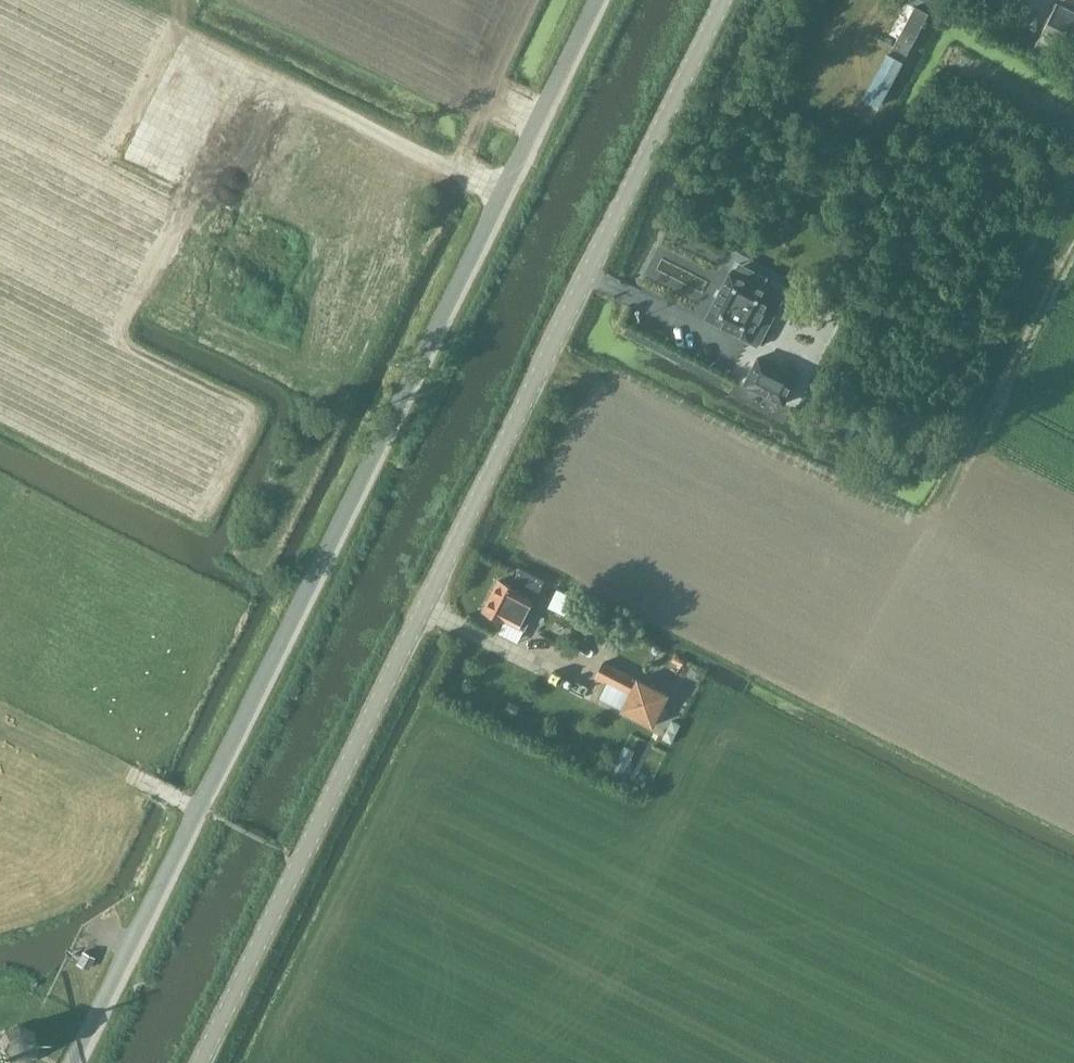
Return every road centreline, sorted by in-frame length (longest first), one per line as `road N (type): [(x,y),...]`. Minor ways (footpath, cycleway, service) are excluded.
road 1 (unclassified): [(73,1062),(597,0)]
road 2 (tertiary): [(549,349),(299,863)]
road 3 (tertiary): [(549,349),(724,0)]
road 4 (tertiary): [(201,1062),(299,863)]
road 5 (track): [(0,712),(198,810)]

